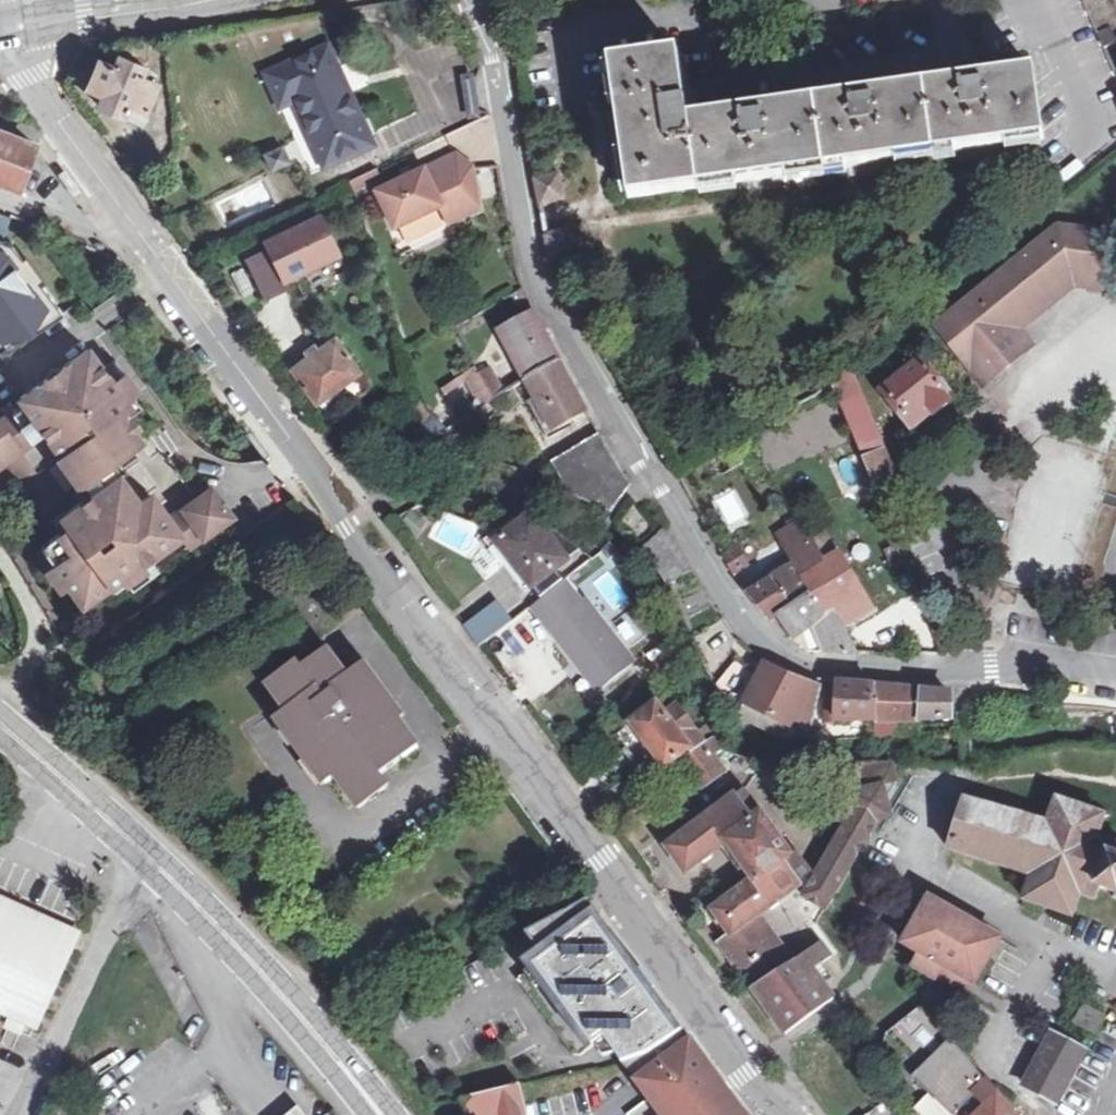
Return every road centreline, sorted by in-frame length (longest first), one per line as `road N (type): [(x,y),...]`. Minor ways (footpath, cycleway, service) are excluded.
road 1 (tertiary): [(788,1114),(523,762),(396,611),(299,459),(136,234)]
road 2 (residential): [(484,0),(508,86),(530,272),(649,484),(744,628),(795,662),(1115,681)]
road 3 (secondary): [(398,1114),(278,970),(0,708)]
road 4 (secondary): [(138,862),(235,964),(357,1114)]
road 5 (residential): [(17,1114),(138,862)]
road 6 (tertiary): [(136,234),(54,123),(25,27)]
road 7 (secondary): [(25,27),(216,0)]
road 8 (secondary): [(0,740),(138,862)]
road 9 (residential): [(0,193),(78,230),(136,234)]

